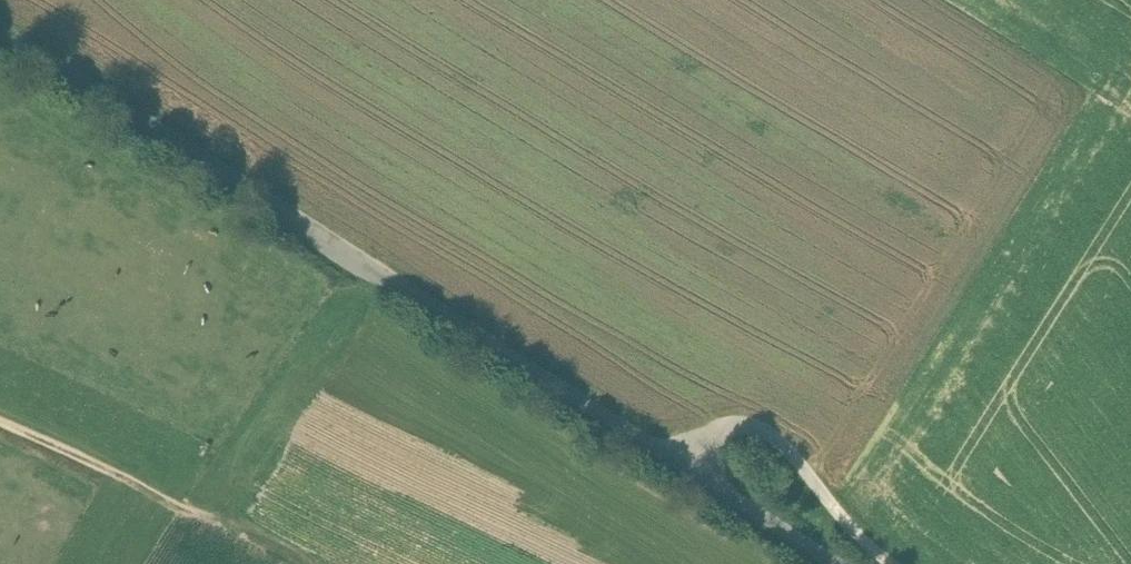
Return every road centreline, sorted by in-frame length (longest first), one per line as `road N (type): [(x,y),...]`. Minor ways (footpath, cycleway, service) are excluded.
road 1 (track): [(0,28),(843,563)]
road 2 (track): [(666,447),(738,431),(903,563)]
road 3 (track): [(0,427),(159,498)]

